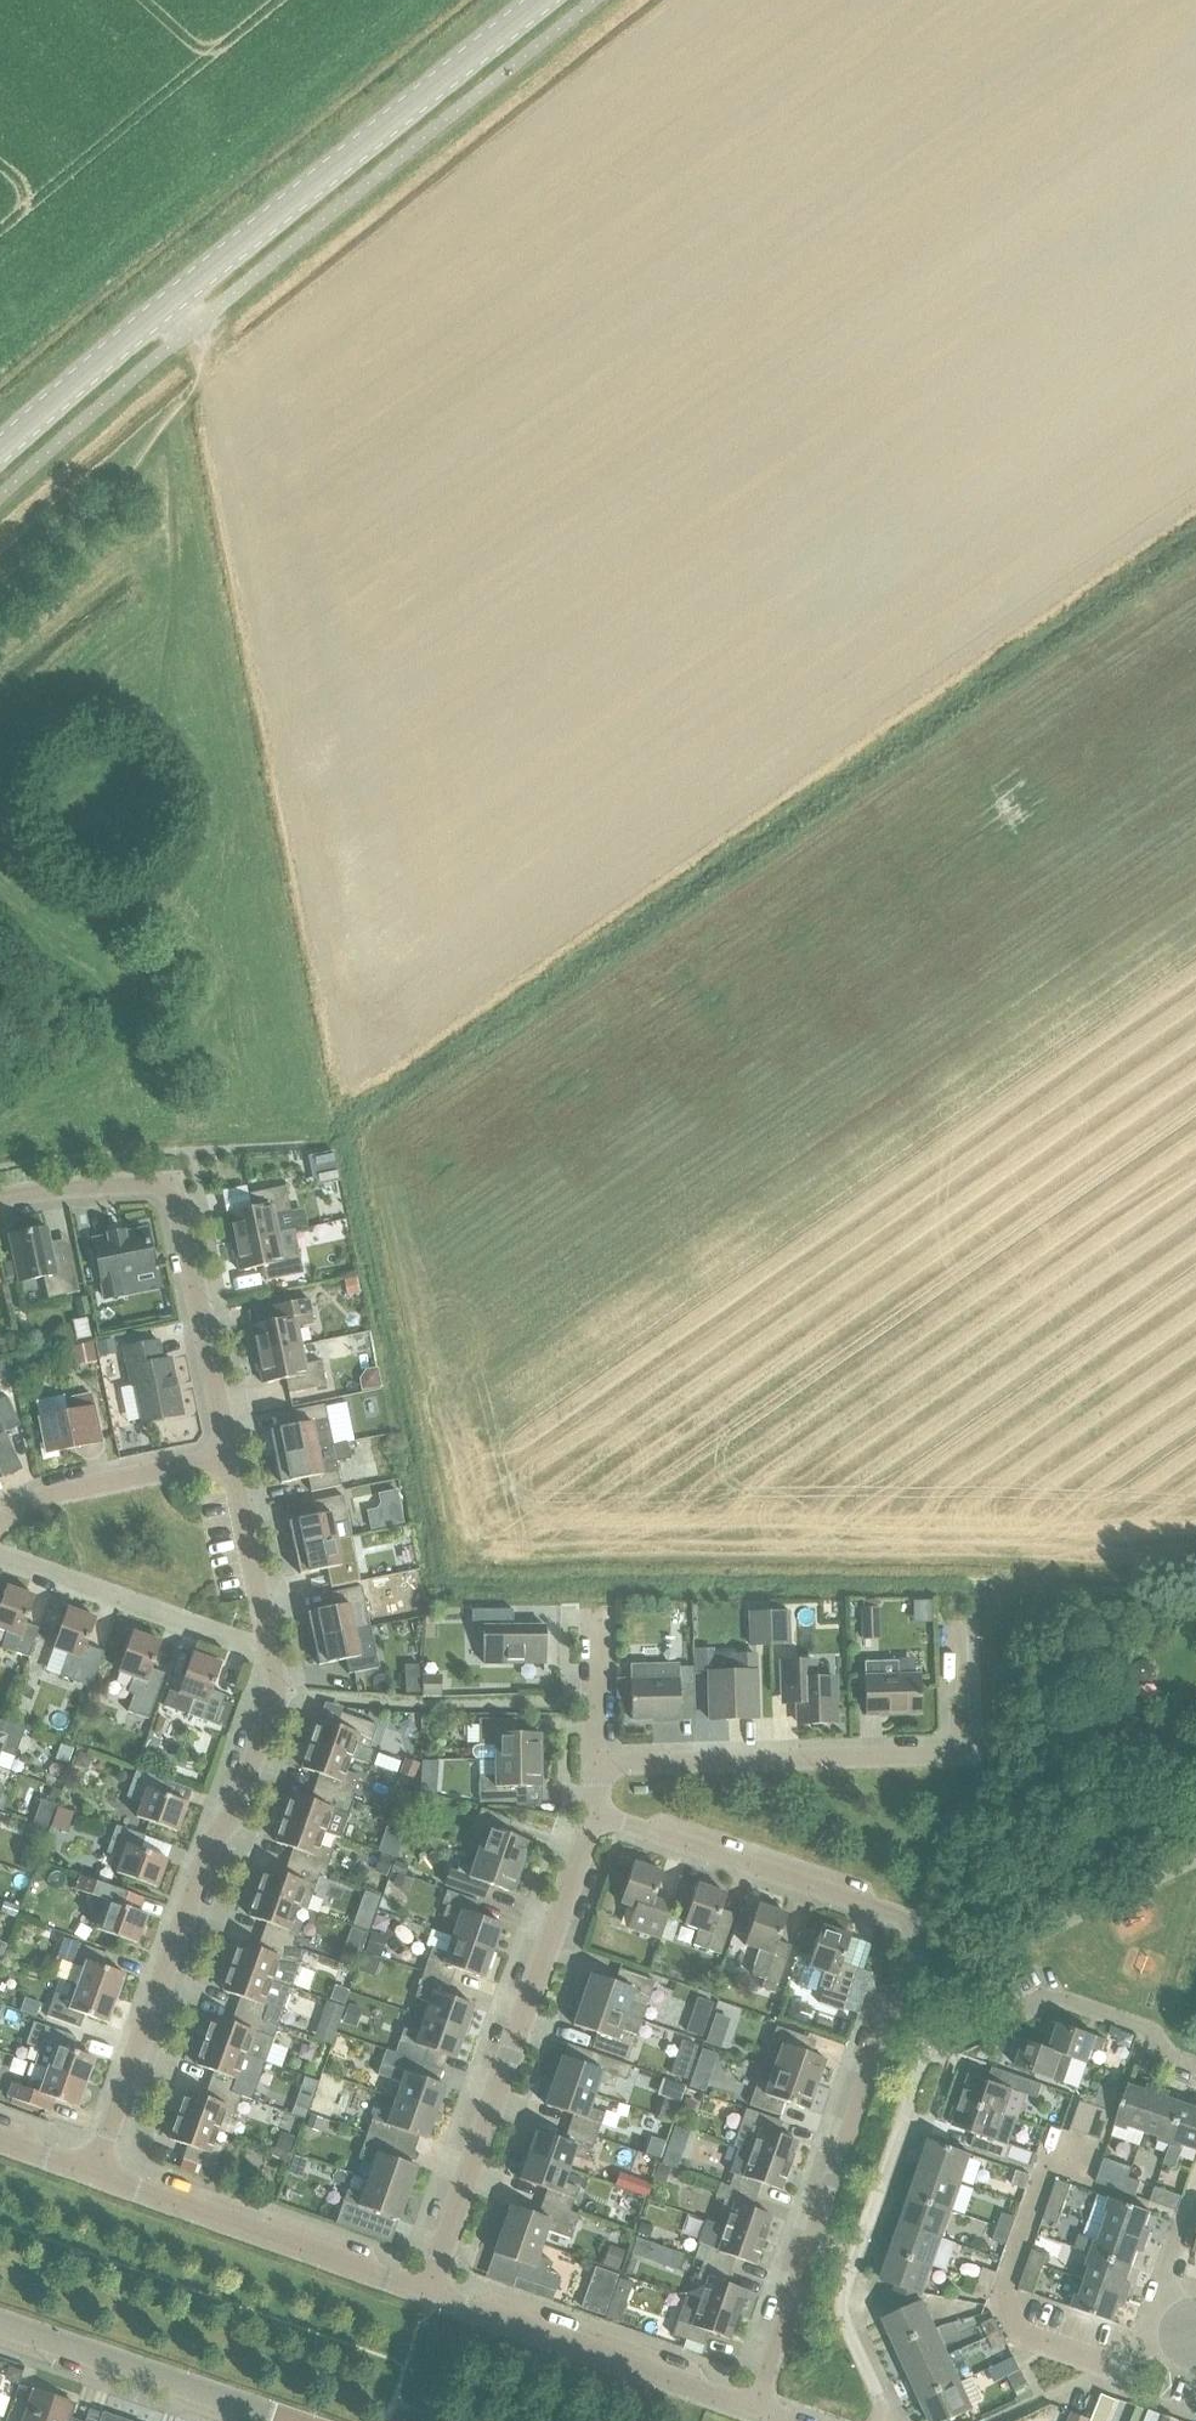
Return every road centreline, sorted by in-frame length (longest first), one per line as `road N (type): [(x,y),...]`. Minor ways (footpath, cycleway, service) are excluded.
road 1 (residential): [(754,2410),(912,1929),(592,1813)]
road 2 (tertiary): [(0,453),(306,186),(544,0)]
road 3 (residential): [(270,1654),(272,1697),(90,2173)]
road 4 (residential): [(427,2291),(592,1813)]
road 5 (residential): [(599,1764),(962,1756),(958,1626)]
road 6 (residential): [(0,1208),(159,1189),(172,1208),(229,1459)]
road 7 (residential): [(1195,2334),(1095,2361),(1012,2331),(1001,2304),(1043,2179),(1094,2153)]
road 8 (residential): [(883,2420),(843,2314),(843,2293),(926,2053)]
road 9 (residential): [(427,2291),(90,2173)]
road 10 (residential): [(754,2410),(427,2291)]
road 11 (residential): [(289,2420),(0,2324)]
road 12 (residential): [(270,1654),(0,1559)]
road 13 (residential): [(0,1519),(25,1500),(229,1459)]
road 14 (residential): [(1195,2065),(1173,2058),(1146,2028),(1062,1998),(1017,2020)]
road 15 (residential): [(229,1459),(270,1654)]
road 16 (residential): [(1195,2334),(1164,2287),(1195,2196)]
road 17 (residential): [(599,1764),(595,1614)]

